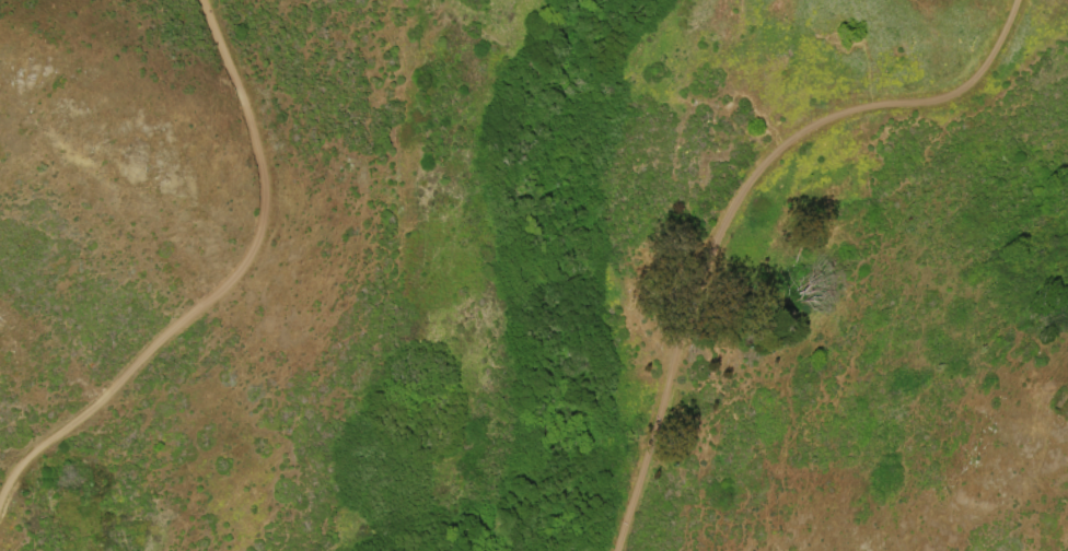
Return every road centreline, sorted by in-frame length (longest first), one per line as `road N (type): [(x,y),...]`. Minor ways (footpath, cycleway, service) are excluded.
road 1 (track): [(1016,0),(990,56),(951,95),(829,117),(796,134),(743,188),(719,235),(616,550)]
road 2 (track): [(212,0),(243,69),(277,185),(264,242),(241,283),(187,317),(94,421),(15,469),(0,507)]

